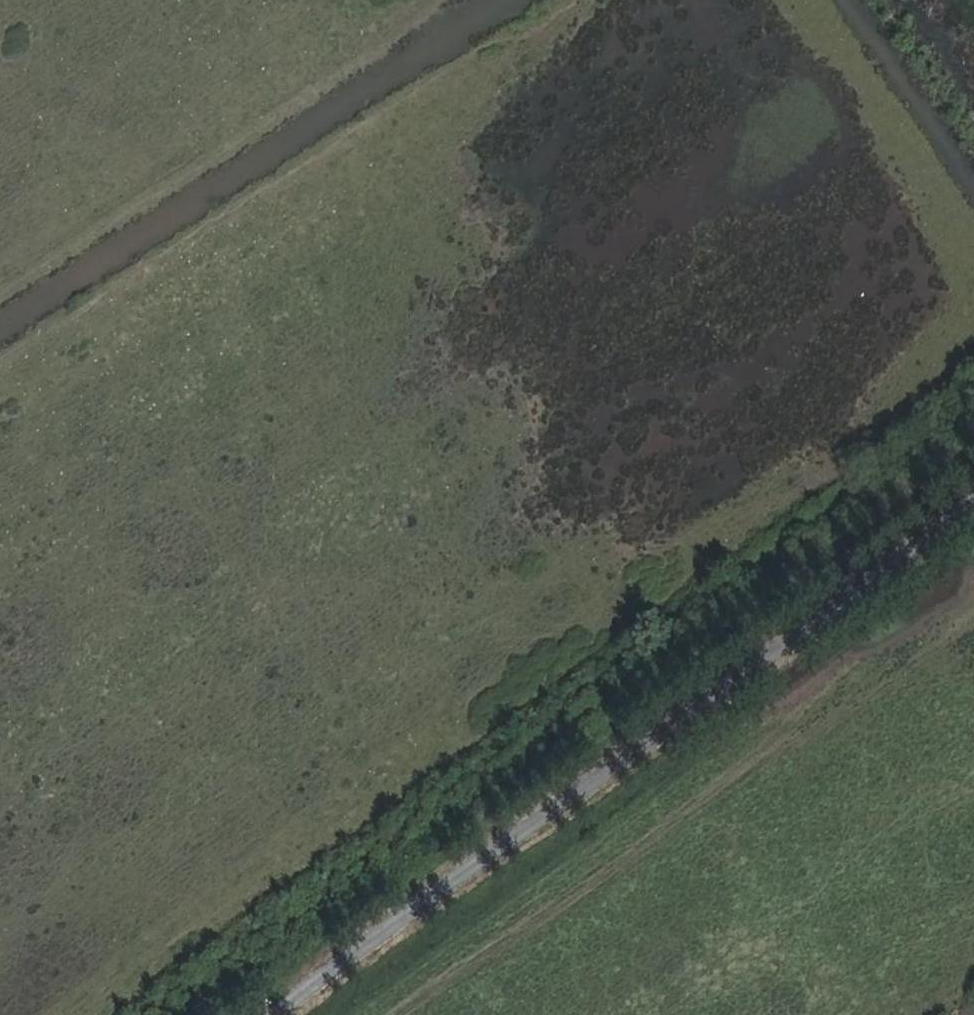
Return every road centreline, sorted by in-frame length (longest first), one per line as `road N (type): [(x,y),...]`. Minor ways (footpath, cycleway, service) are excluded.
road 1 (track): [(973,498),(924,545),(276,1014)]

